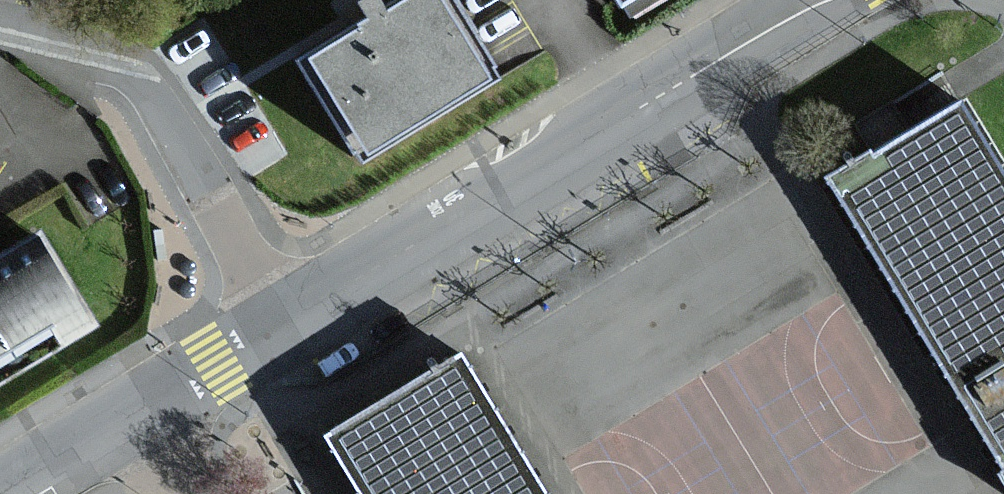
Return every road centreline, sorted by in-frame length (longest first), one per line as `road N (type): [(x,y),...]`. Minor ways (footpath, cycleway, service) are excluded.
road 1 (residential): [(763,32),(281,326)]
road 2 (residential): [(281,326),(168,125),(55,45),(0,30)]
road 3 (residential): [(169,398),(8,493)]
road 4 (residential): [(281,326),(169,398)]

